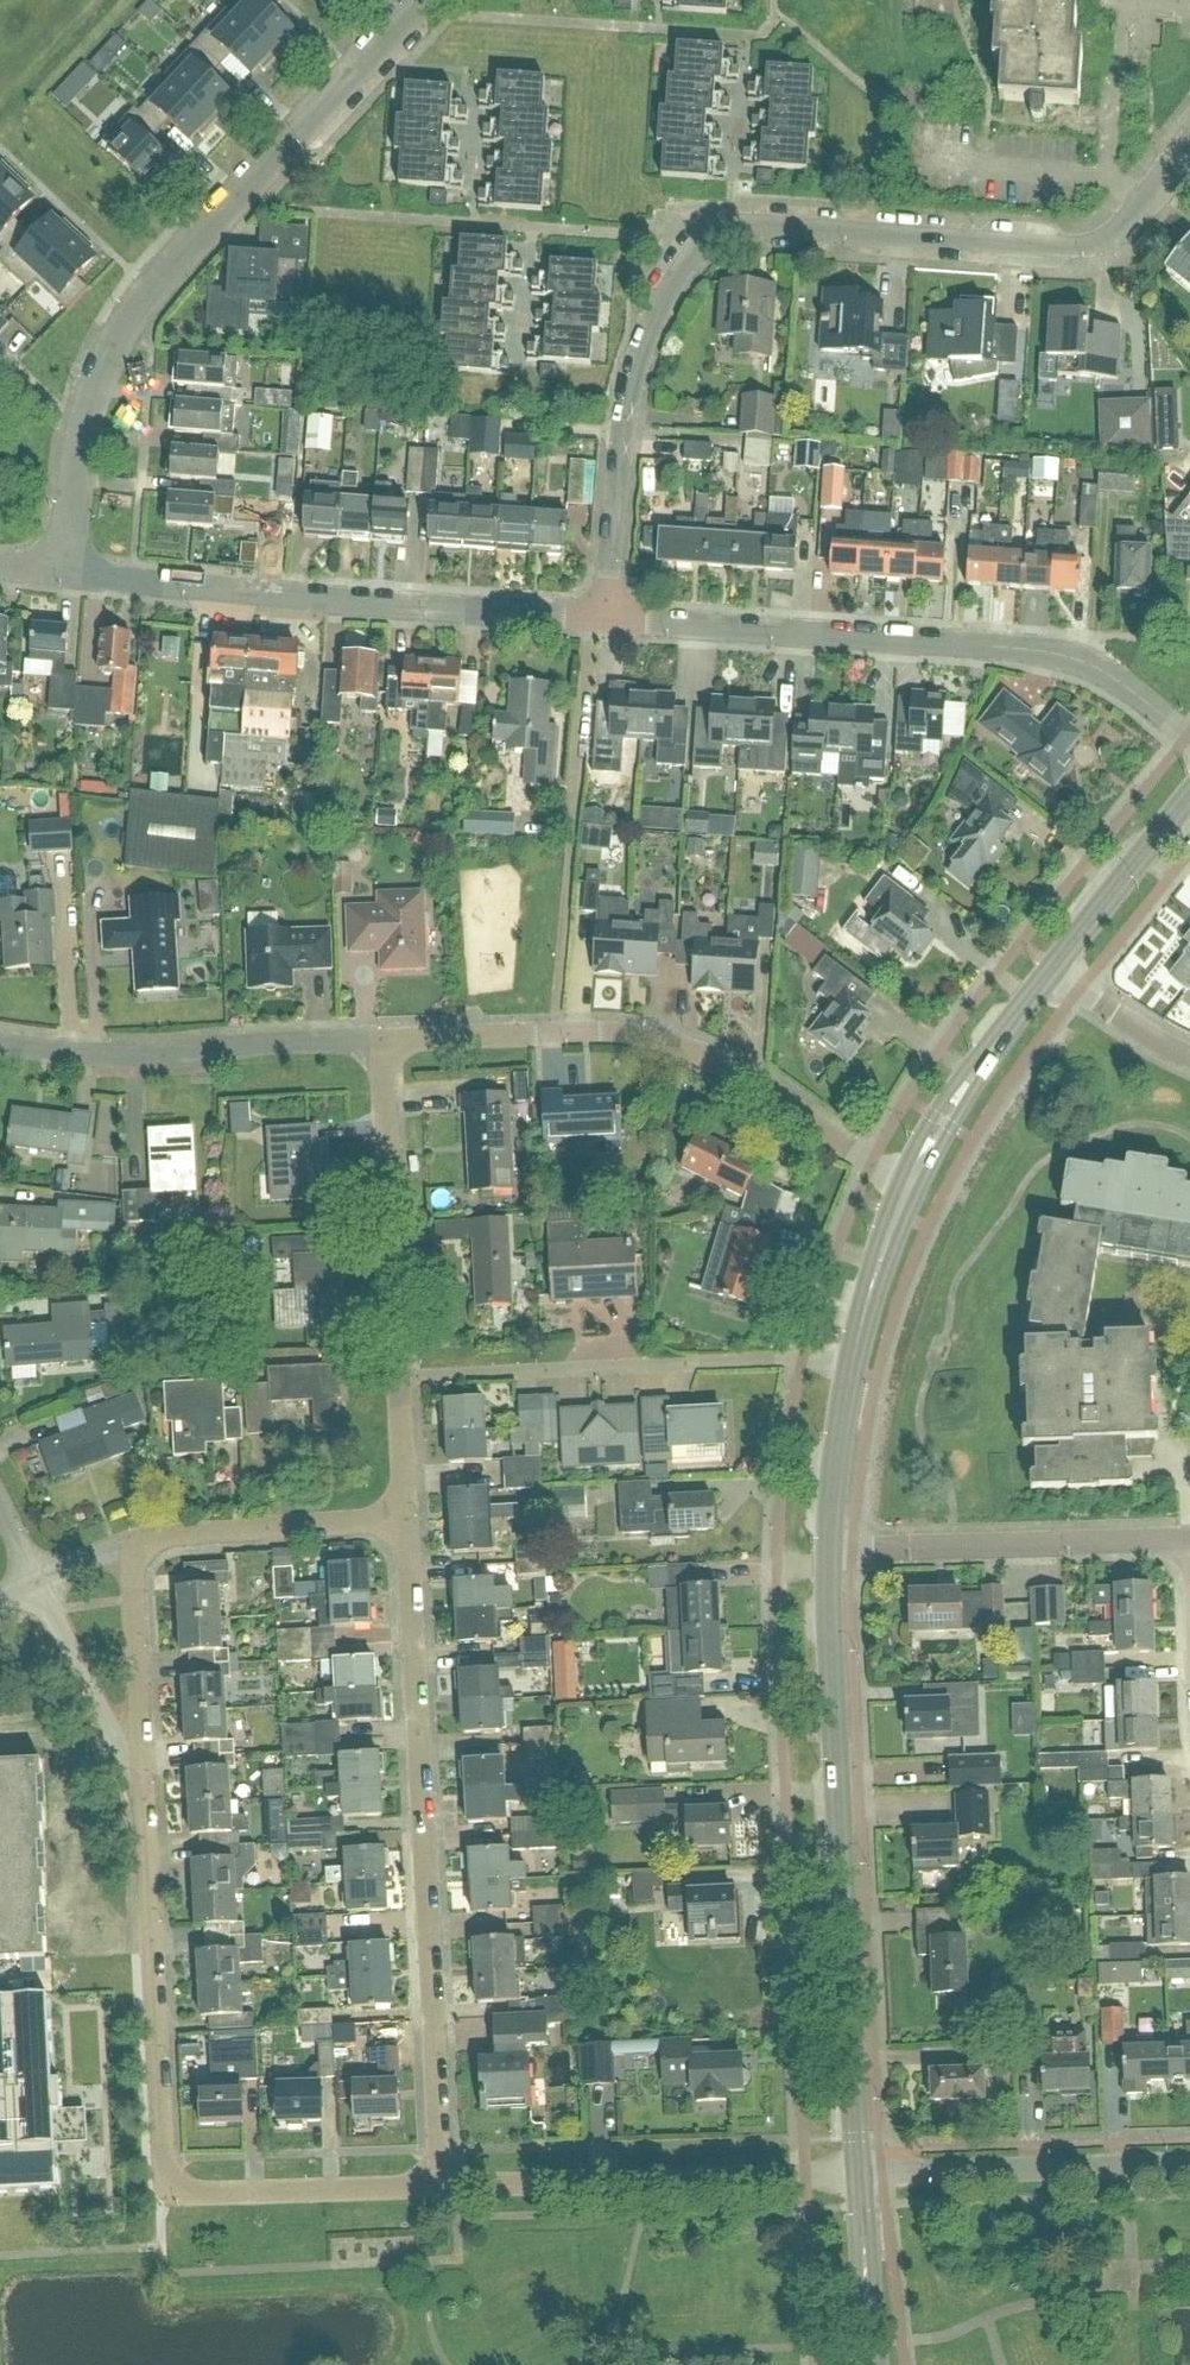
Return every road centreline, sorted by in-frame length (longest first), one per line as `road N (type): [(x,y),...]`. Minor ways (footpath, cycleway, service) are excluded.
road 1 (residential): [(602,618),(625,419),(649,316),(674,273),(703,246),(741,227),(1093,250),(1189,137)]
road 2 (residential): [(59,571),(82,432),(135,316),(426,0)]
road 3 (residential): [(442,2188),(407,1522)]
road 4 (tertiary): [(858,2171),(829,1554)]
road 5 (unclassified): [(1189,738),(1075,659),(602,618)]
road 6 (residential): [(905,1194),(806,1118),(705,1056),(599,1031),(382,1041)]
road 7 (unclassified): [(593,617),(59,571)]
road 8 (residential): [(850,1370),(775,1362),(400,1379)]
road 9 (residential): [(161,2198),(143,1760)]
road 10 (residential): [(442,2188),(858,2171)]
road 11 (residential): [(382,1041),(115,1059),(0,1044)]
road 12 (residential): [(1189,1540),(829,1554)]
road 13 (residential): [(400,1379),(382,1041)]
road 14 (unclassified): [(858,2171),(1189,2162)]
road 15 (residential): [(161,2198),(442,2188)]
road 16 (residential): [(137,1544),(170,1535),(407,1522)]
road 17 (tertiary): [(905,1194),(972,1076),(1053,974)]
road 18 (tertiary): [(1053,974),(1189,799)]
road 19 (residential): [(593,617),(574,834)]
road 20 (residential): [(143,1760),(137,1544)]
road 21 (residential): [(143,1760),(105,1726),(39,1595)]
road 22 (tertiary): [(870,2364),(858,2171)]
road 23 (tertiary): [(829,1554),(850,1370)]
road 24 (tertiary): [(850,1370),(905,1194)]
road 25 (residential): [(1053,974),(1189,1060)]
road 26 (residential): [(407,1522),(400,1379)]

